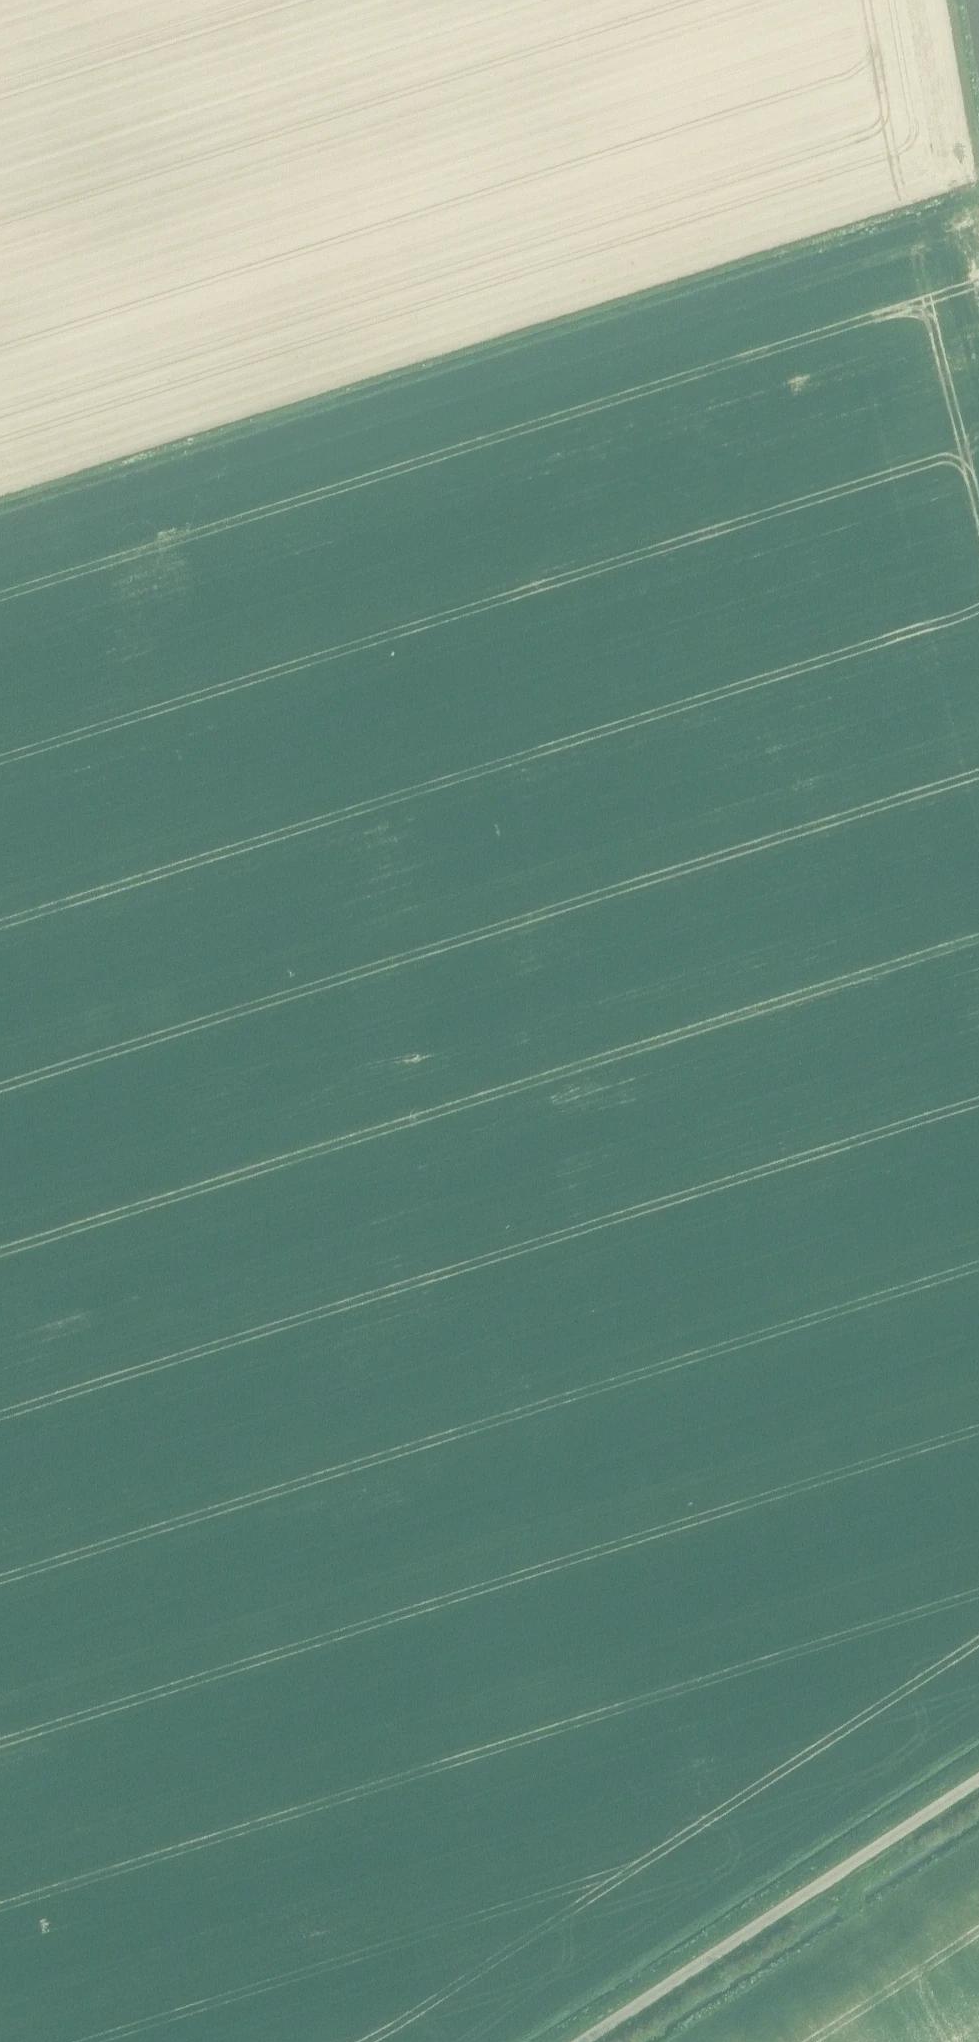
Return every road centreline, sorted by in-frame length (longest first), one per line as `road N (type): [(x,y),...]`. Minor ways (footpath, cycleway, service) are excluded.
road 1 (unclassified): [(582,2041),(978,1780)]

